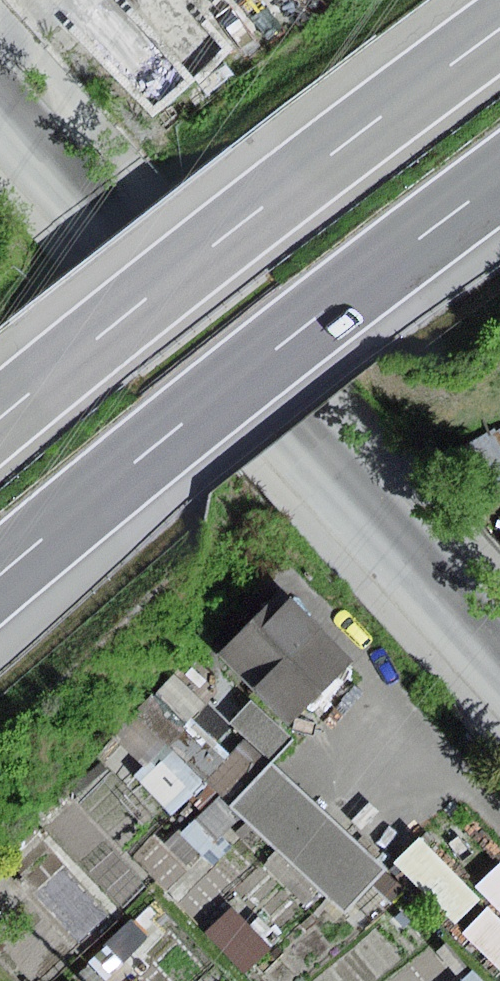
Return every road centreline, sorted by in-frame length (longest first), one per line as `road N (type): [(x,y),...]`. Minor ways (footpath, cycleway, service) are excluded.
road 1 (motorway): [(0,577),(499,180)]
road 2 (motorway): [(499,31),(0,420)]
road 3 (unclassified): [(0,99),(299,440)]
road 4 (residential): [(299,440),(499,654)]

